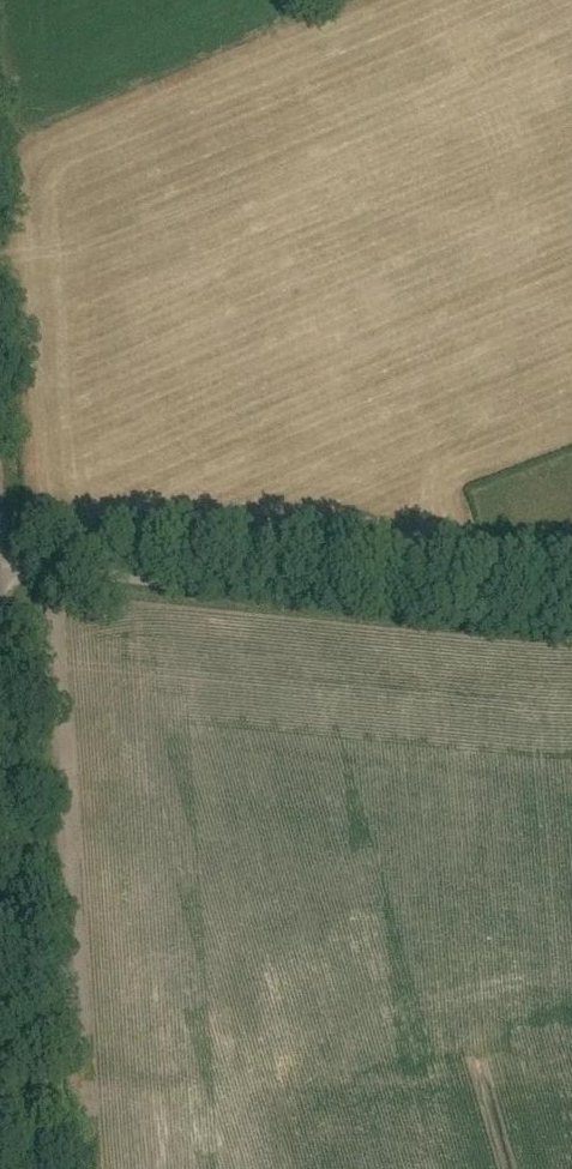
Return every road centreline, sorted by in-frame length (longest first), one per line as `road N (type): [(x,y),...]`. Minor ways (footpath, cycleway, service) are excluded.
road 1 (unclassified): [(0,565),(571,618)]
road 2 (unclassified): [(38,1168),(0,662)]

